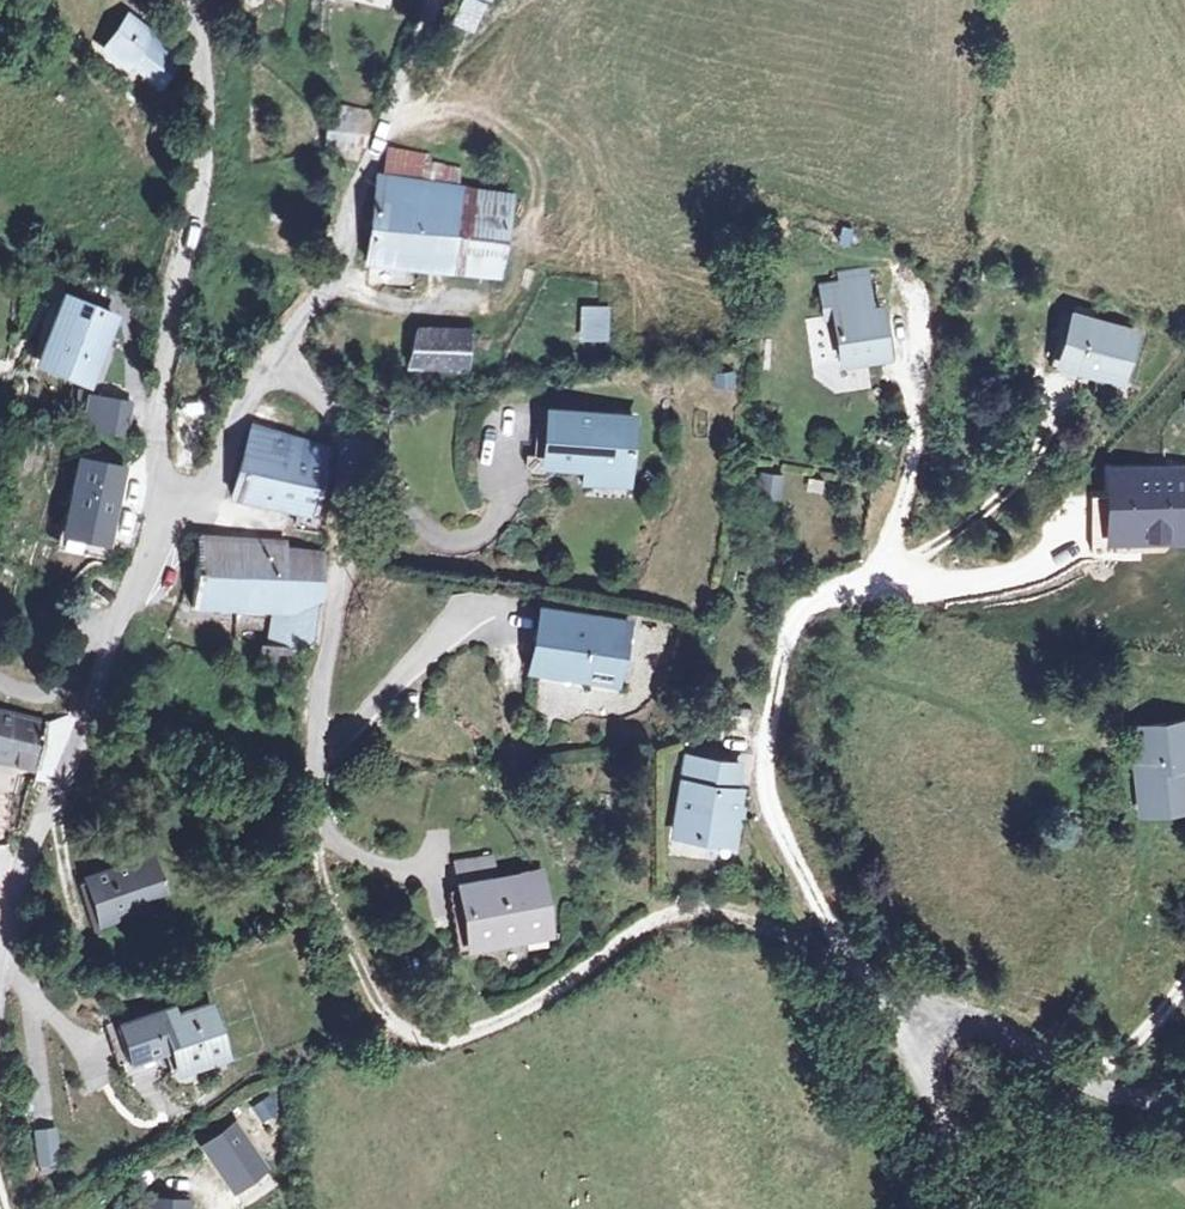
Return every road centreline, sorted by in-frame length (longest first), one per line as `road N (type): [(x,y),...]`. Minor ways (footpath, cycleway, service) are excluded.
road 1 (unclassified): [(280,355),(331,407),(345,437),(344,556),(314,764),(316,867),(378,1007),(395,1025),(428,1043),(474,1035),(529,1010),(646,929),(688,914),(722,916),(786,940),(924,1023)]
road 2 (unclassified): [(0,993),(27,865),(167,506)]
road 3 (unclassified): [(167,506),(156,419),(196,195),(200,75),(180,0)]
road 4 (unclassified): [(280,355),(335,276),(436,0)]
road 5 (track): [(924,1023),(988,1026),(1117,1098),(1184,1105)]
road 6 (unclassified): [(167,506),(196,501),(221,475),(240,420),(280,355)]
road 7 (unclassified): [(958,1208),(962,1194),(938,1103),(917,1067),(924,1023)]

